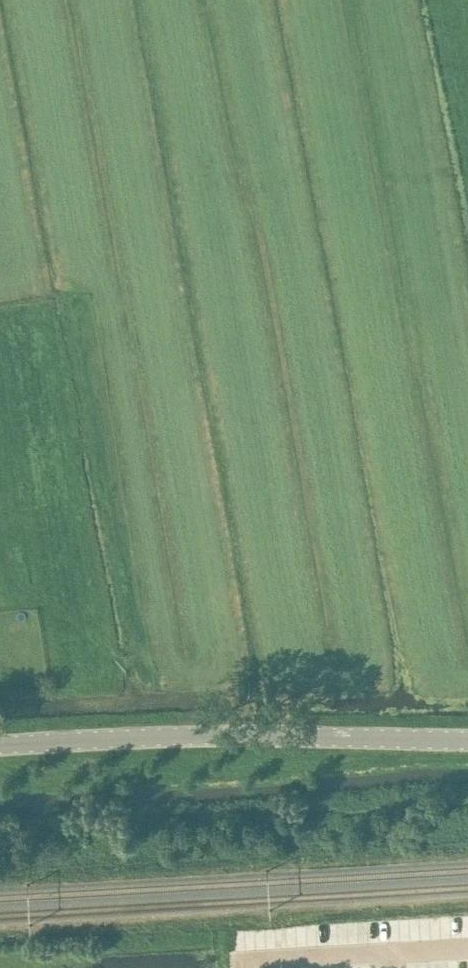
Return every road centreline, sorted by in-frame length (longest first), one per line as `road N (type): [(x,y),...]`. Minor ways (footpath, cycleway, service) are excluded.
road 1 (unclassified): [(0,747),(211,734),(467,739)]

